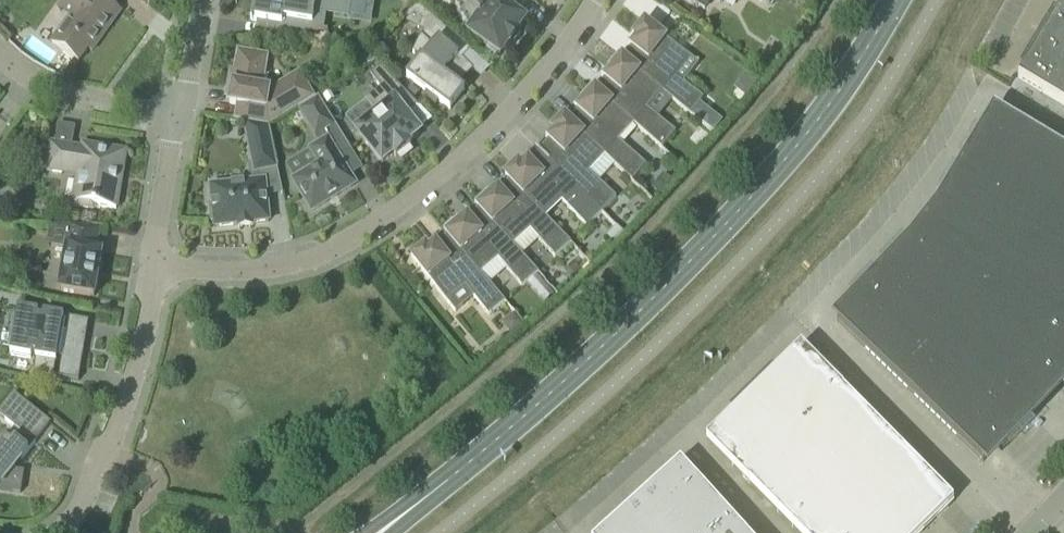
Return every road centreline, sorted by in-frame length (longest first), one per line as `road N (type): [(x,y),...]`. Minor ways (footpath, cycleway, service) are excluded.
road 1 (primary): [(382,532),(591,357),(715,237),(838,94),(895,0)]
road 2 (residential): [(154,266),(252,265),(317,252),(391,214),(442,179),(536,82),(599,0)]
road 3 (residential): [(51,532),(79,505),(127,398),(154,266)]
road 4 (residential): [(179,109),(83,94),(0,47)]
road 5 (residential): [(154,266),(179,109)]

